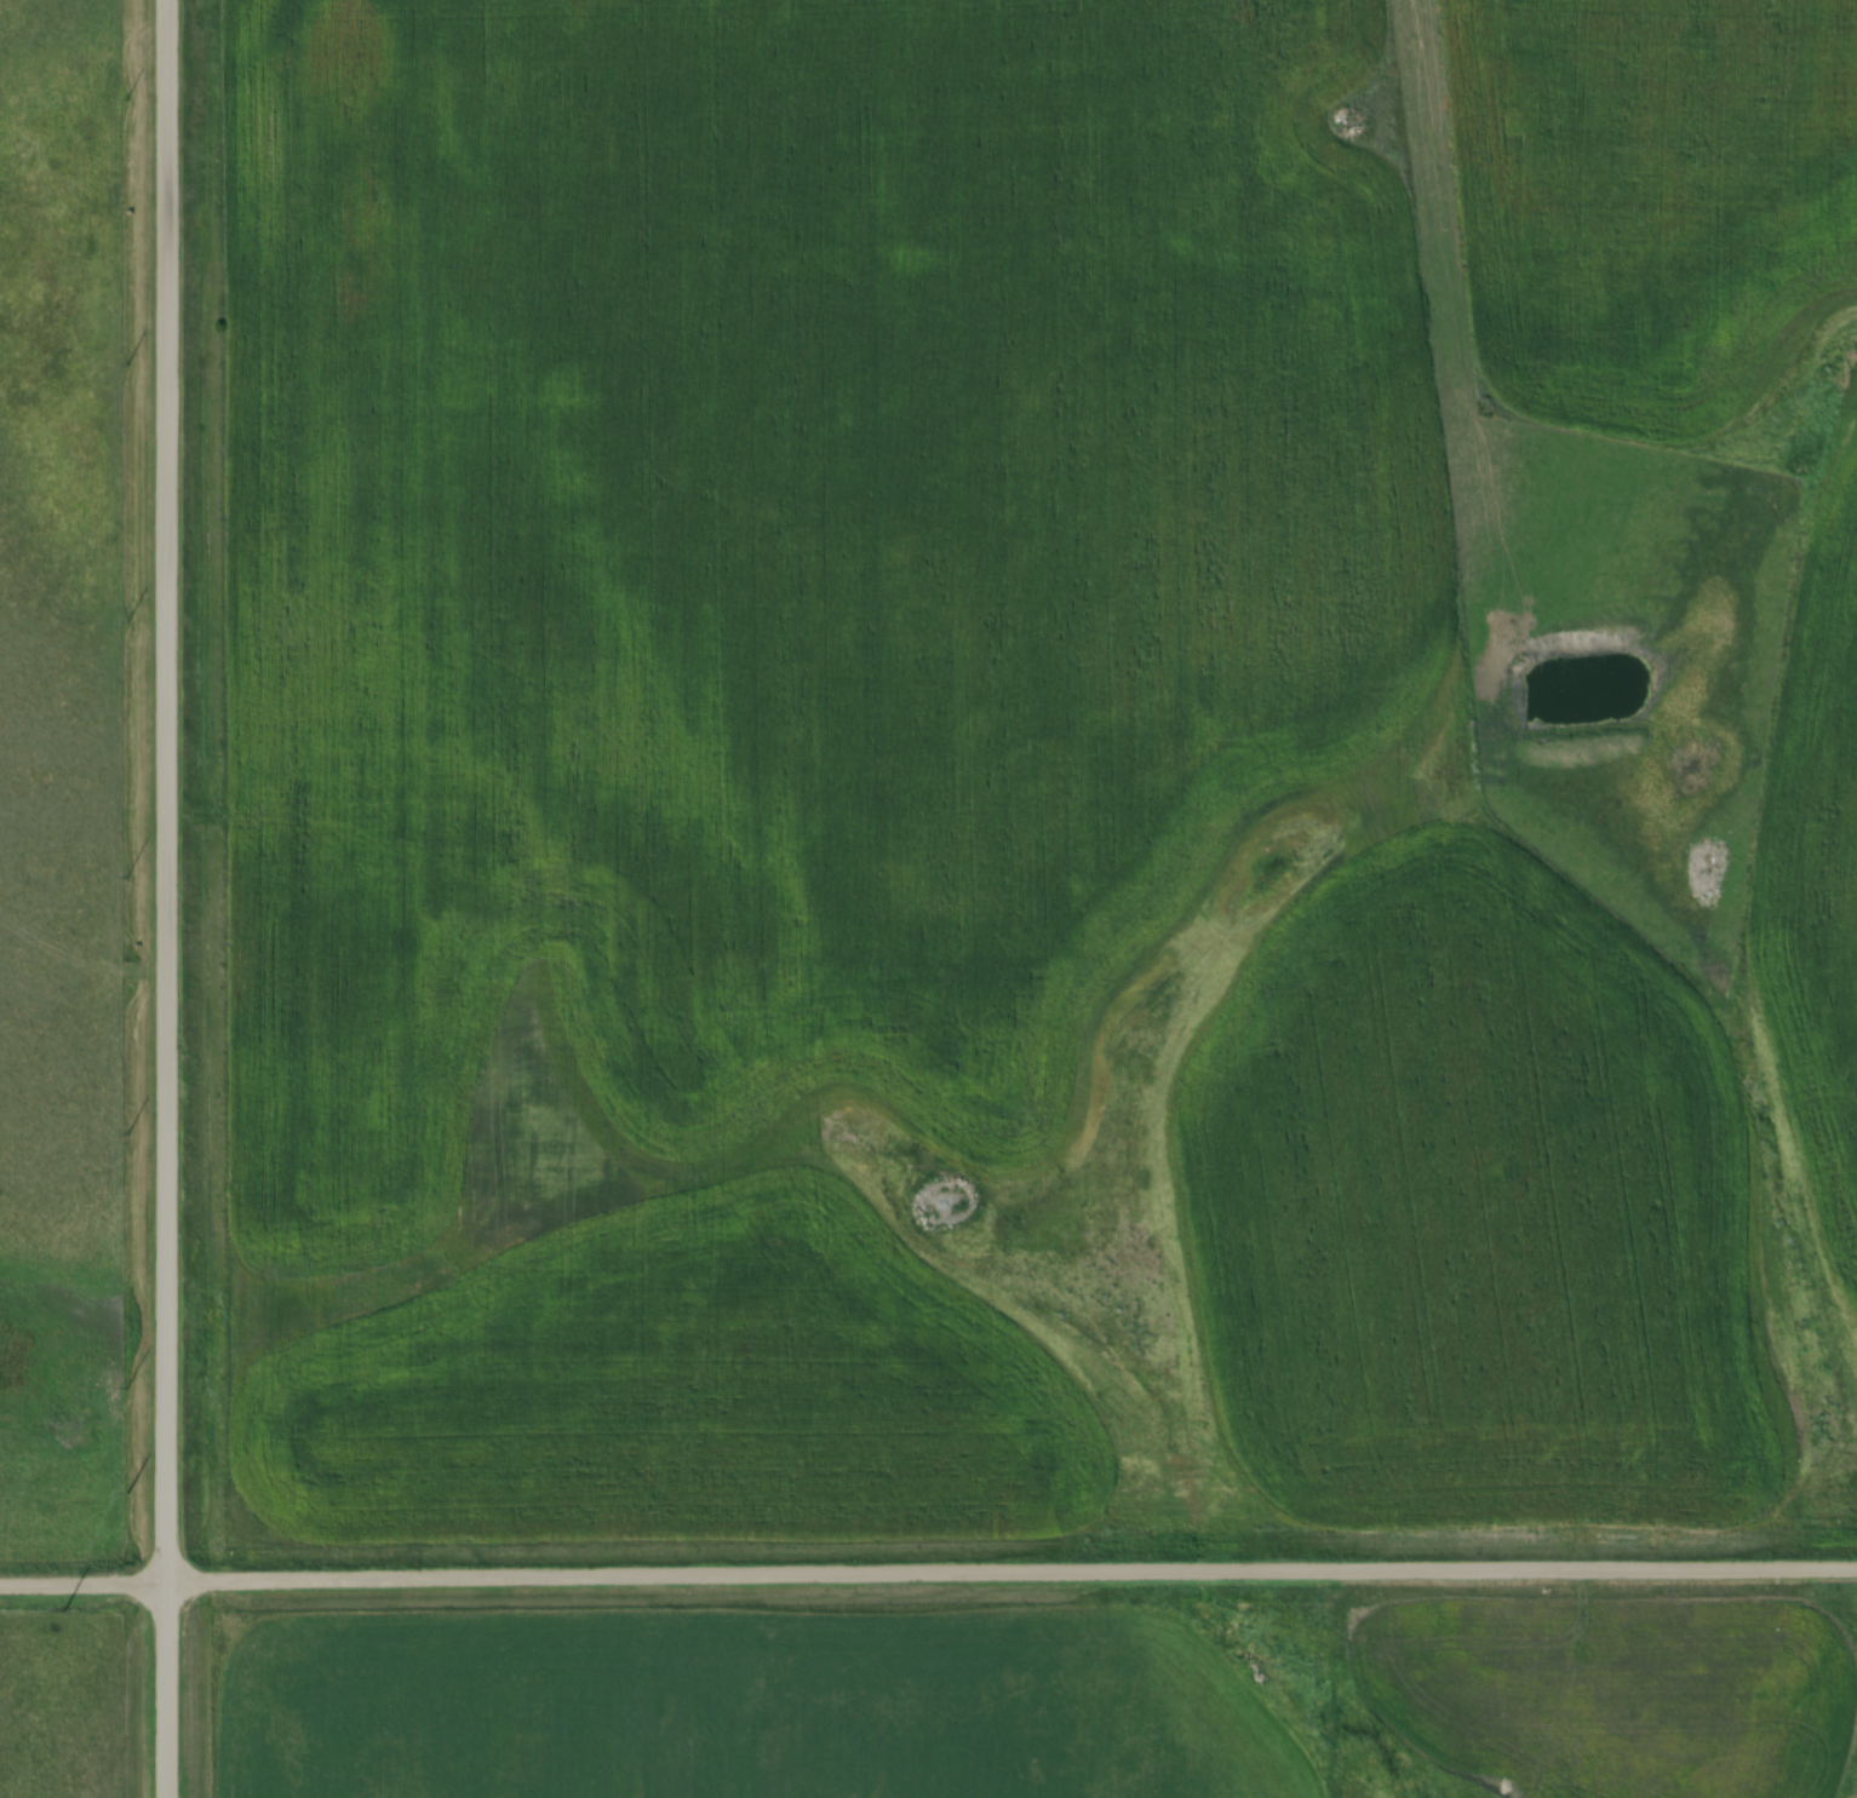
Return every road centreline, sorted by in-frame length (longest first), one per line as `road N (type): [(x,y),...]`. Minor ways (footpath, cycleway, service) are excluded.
road 1 (residential): [(0,1588),(1856,1569)]
road 2 (residential): [(169,1797),(167,0)]

